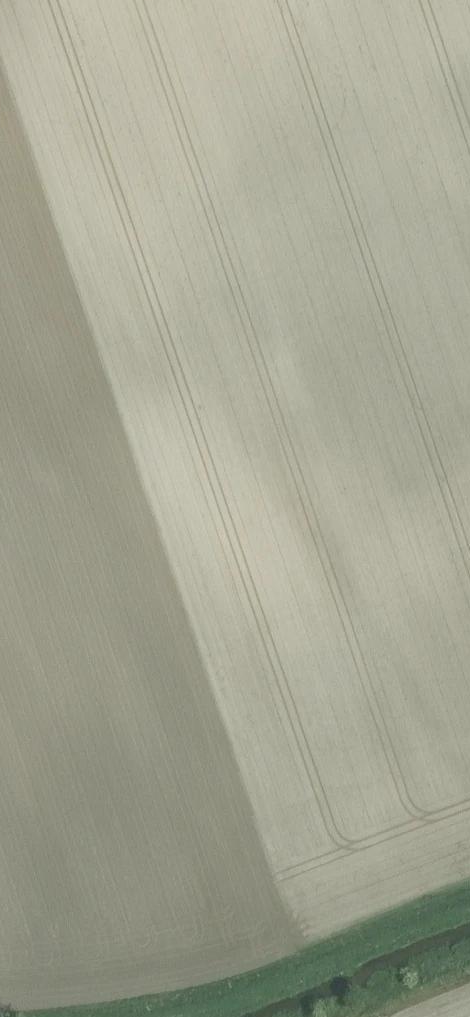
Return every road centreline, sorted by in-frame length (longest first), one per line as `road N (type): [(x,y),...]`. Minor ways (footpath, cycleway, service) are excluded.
road 1 (track): [(177,1016),(219,1010),(469,905)]

